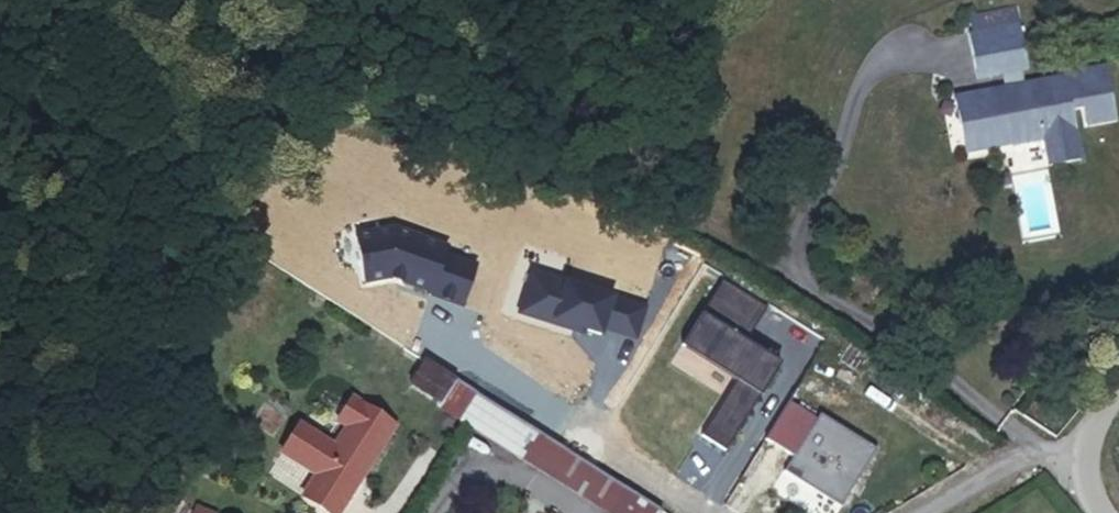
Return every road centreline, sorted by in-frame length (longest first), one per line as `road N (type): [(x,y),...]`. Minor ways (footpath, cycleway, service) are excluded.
road 1 (unclassified): [(920,512),(1009,462),(1053,451),(1080,455)]
road 2 (unclassified): [(584,442),(701,512)]

